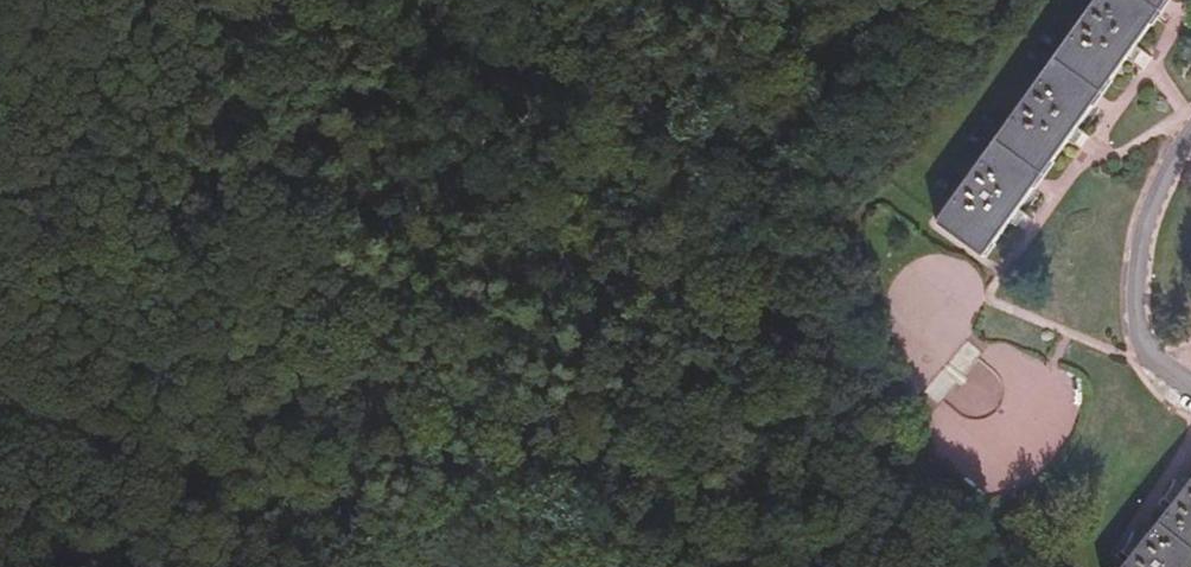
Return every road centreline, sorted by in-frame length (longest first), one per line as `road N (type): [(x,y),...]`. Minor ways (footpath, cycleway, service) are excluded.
road 1 (residential): [(1190,398),(1136,351),(1126,289),(1137,223),(1190,128)]

